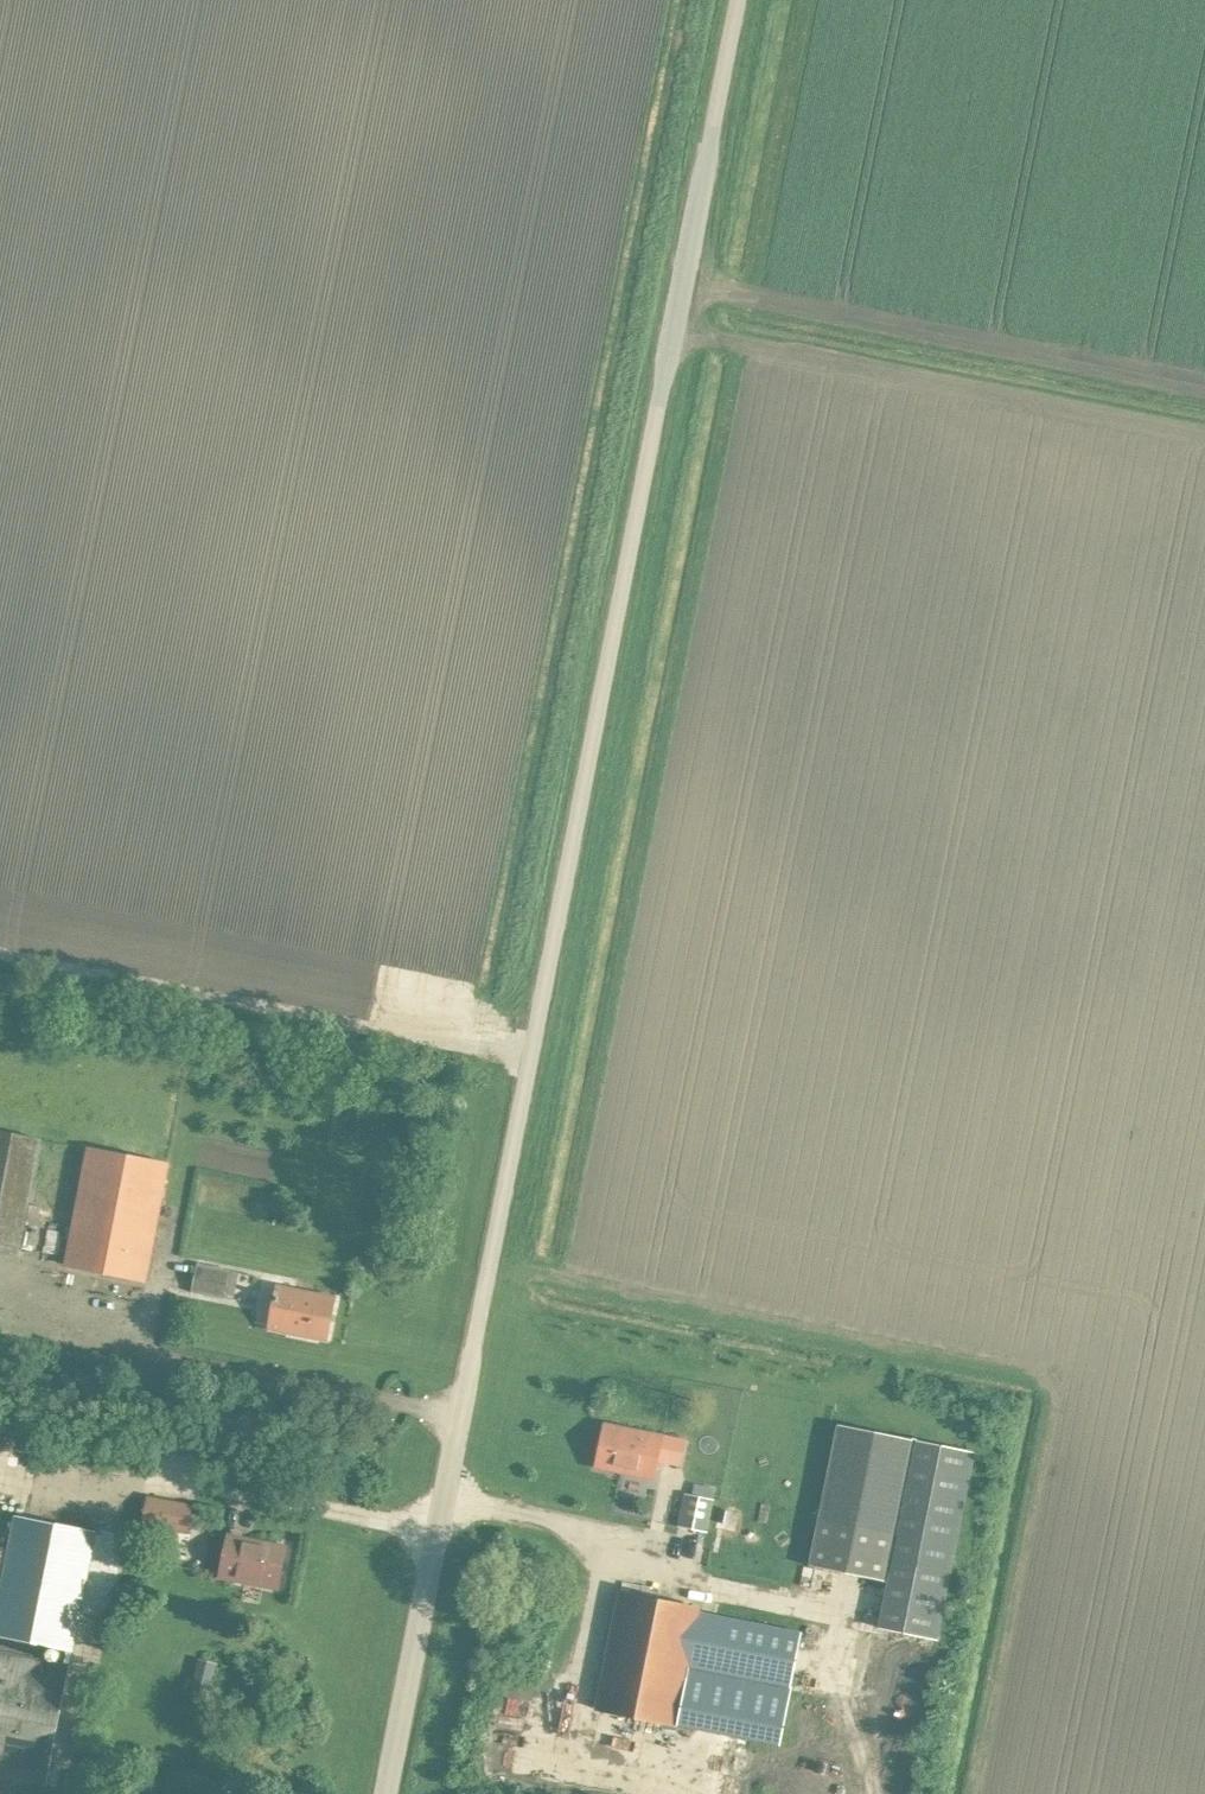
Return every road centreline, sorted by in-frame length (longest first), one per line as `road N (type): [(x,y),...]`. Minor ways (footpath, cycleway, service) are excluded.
road 1 (unclassified): [(380,1793),(728,0)]
road 2 (track): [(527,1051),(0,952)]

